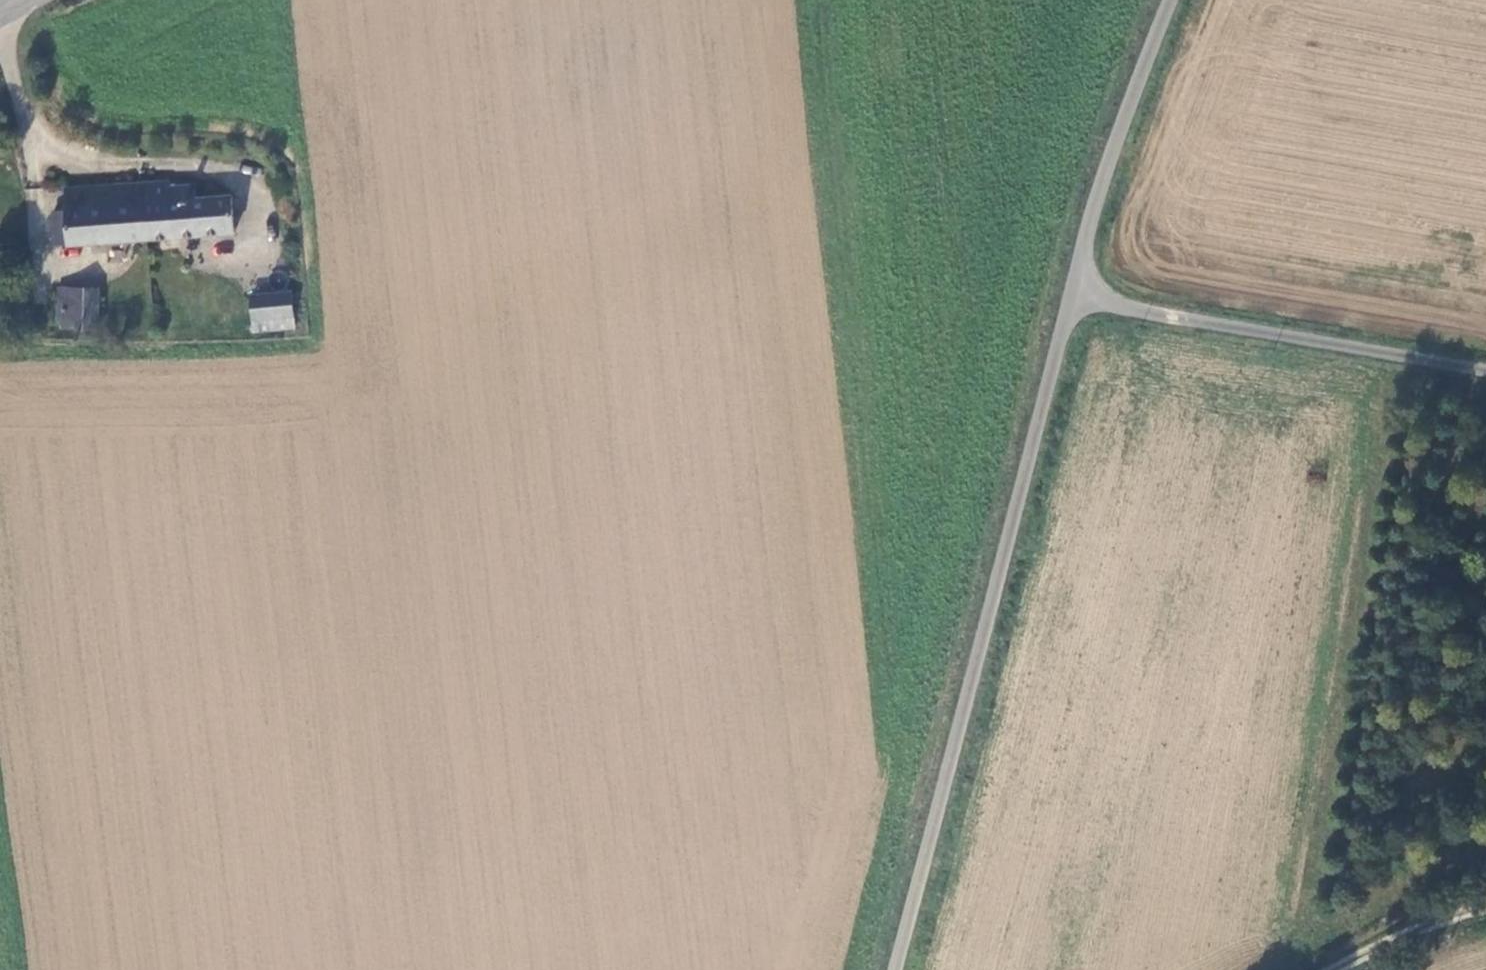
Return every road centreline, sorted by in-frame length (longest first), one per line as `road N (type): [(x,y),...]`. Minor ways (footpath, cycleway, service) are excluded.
road 1 (unclassified): [(1179,0),(1101,198),(893,969)]
road 2 (track): [(1343,969),(1394,940),(1485,910)]

